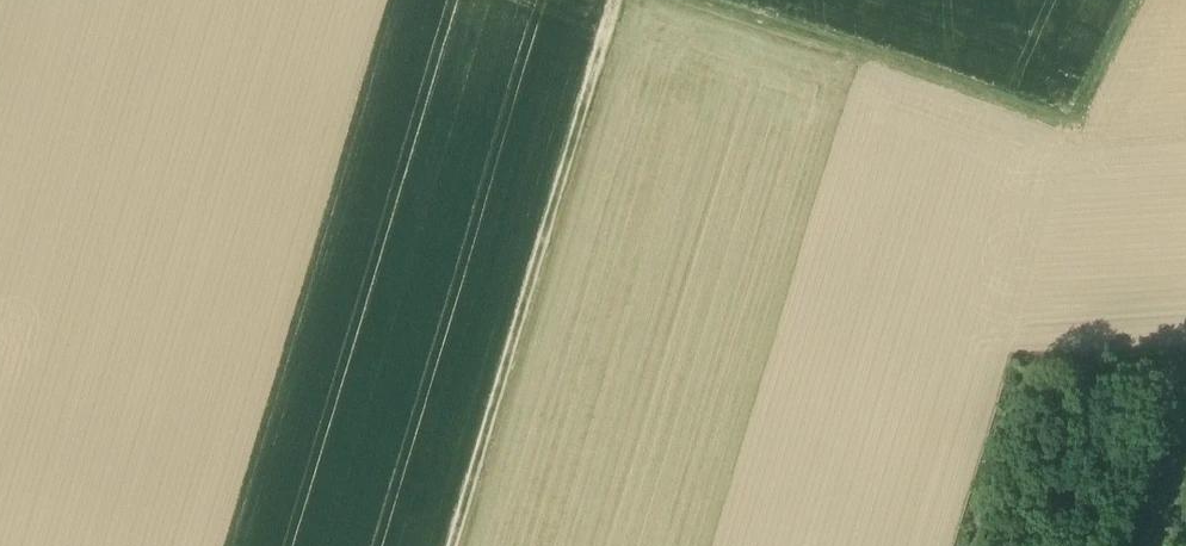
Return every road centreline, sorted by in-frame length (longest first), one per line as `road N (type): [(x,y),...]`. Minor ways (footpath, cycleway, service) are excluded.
road 1 (track): [(615,0),(453,545)]
road 2 (track): [(1131,0),(1069,129),(701,0)]

